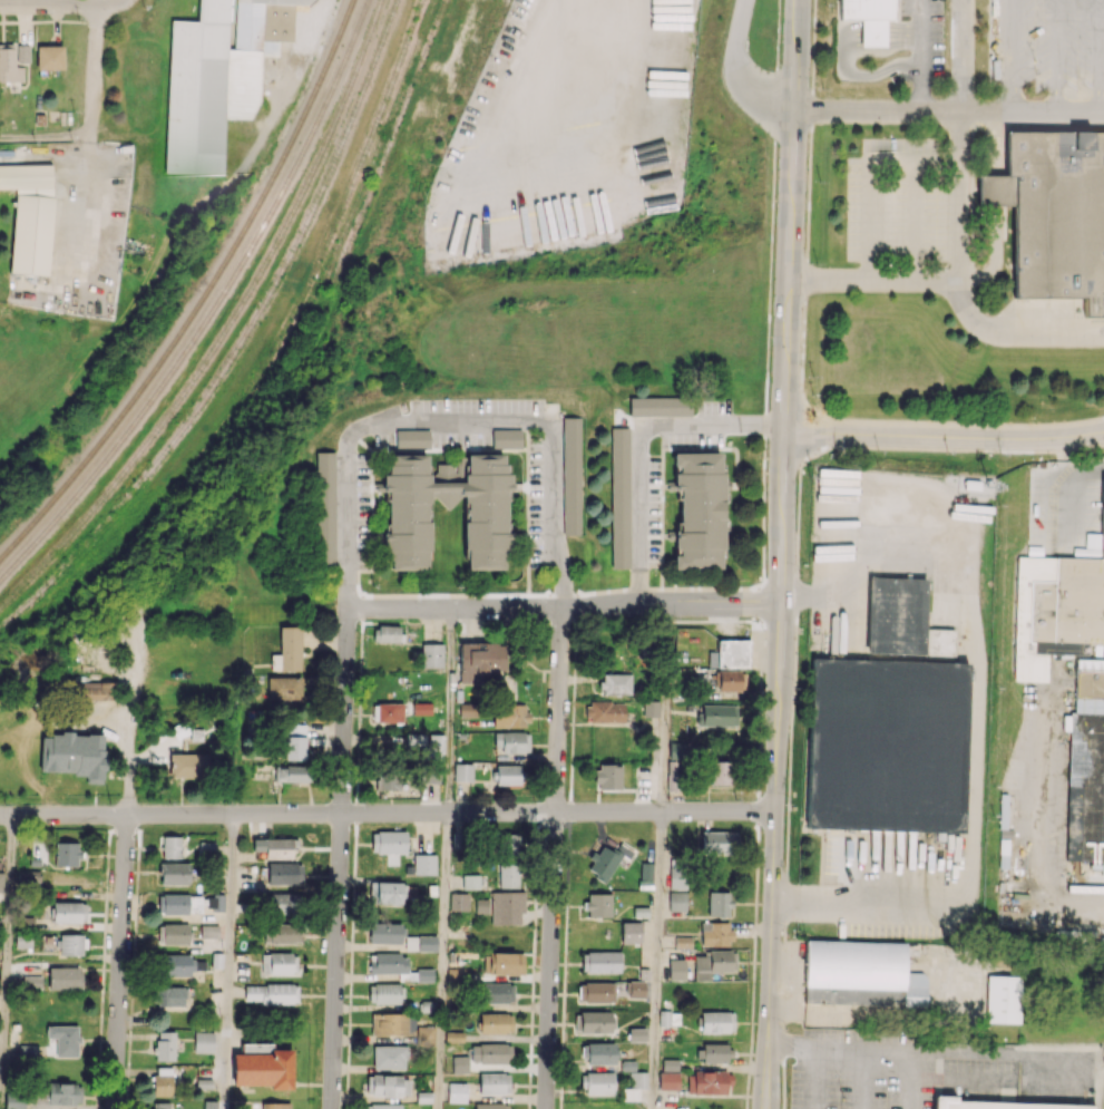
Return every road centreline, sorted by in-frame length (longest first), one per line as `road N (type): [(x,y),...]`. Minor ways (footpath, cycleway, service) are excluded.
road 1 (secondary): [(797,0),(766,1108)]
road 2 (residential): [(775,811),(0,816)]
road 3 (residential): [(563,609),(546,1108)]
road 4 (residential): [(351,615),(331,1108)]
road 5 (residential): [(782,610),(351,615)]
road 6 (tertiary): [(1103,431),(1026,438),(785,435)]
road 7 (residential): [(127,815),(114,1108)]
road 8 (residential): [(122,0),(0,5)]

